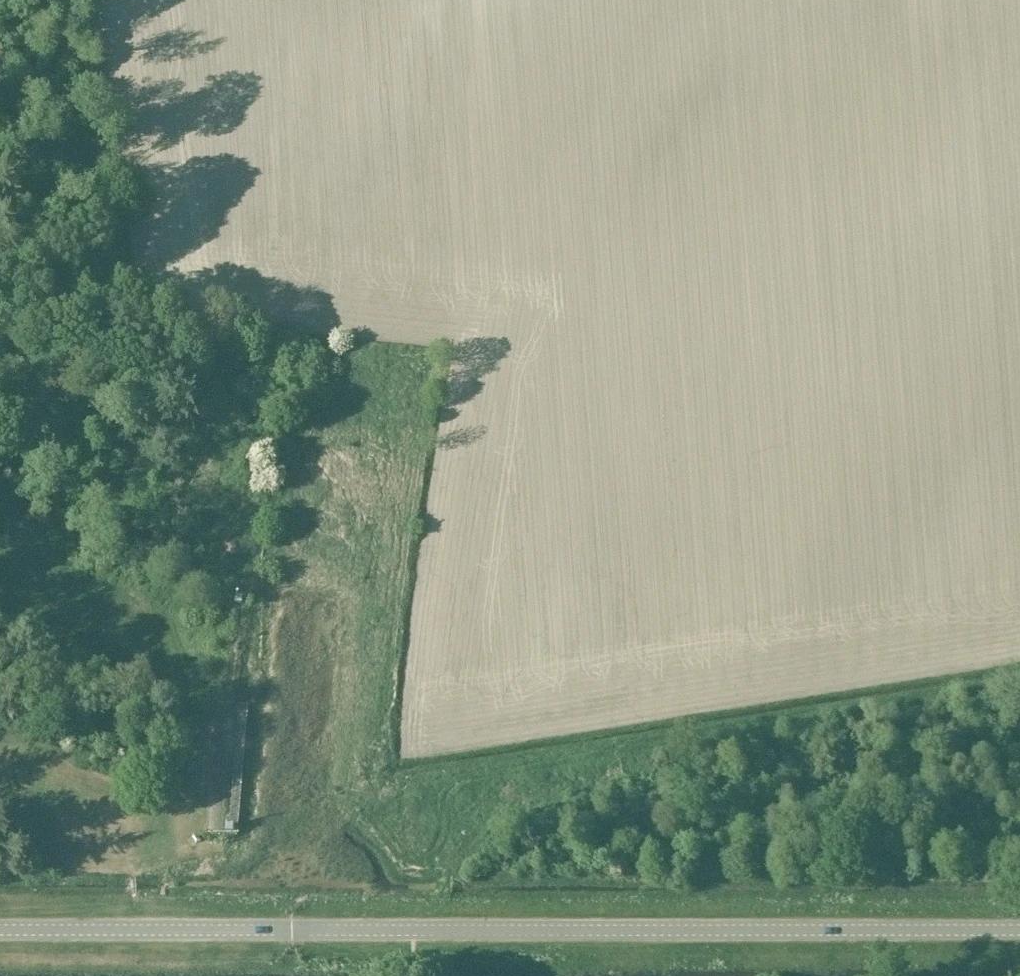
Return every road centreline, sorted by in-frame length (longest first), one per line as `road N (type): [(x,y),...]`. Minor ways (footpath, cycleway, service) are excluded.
road 1 (tertiary): [(1019,931),(0,932)]
road 2 (track): [(672,742),(1019,686)]

